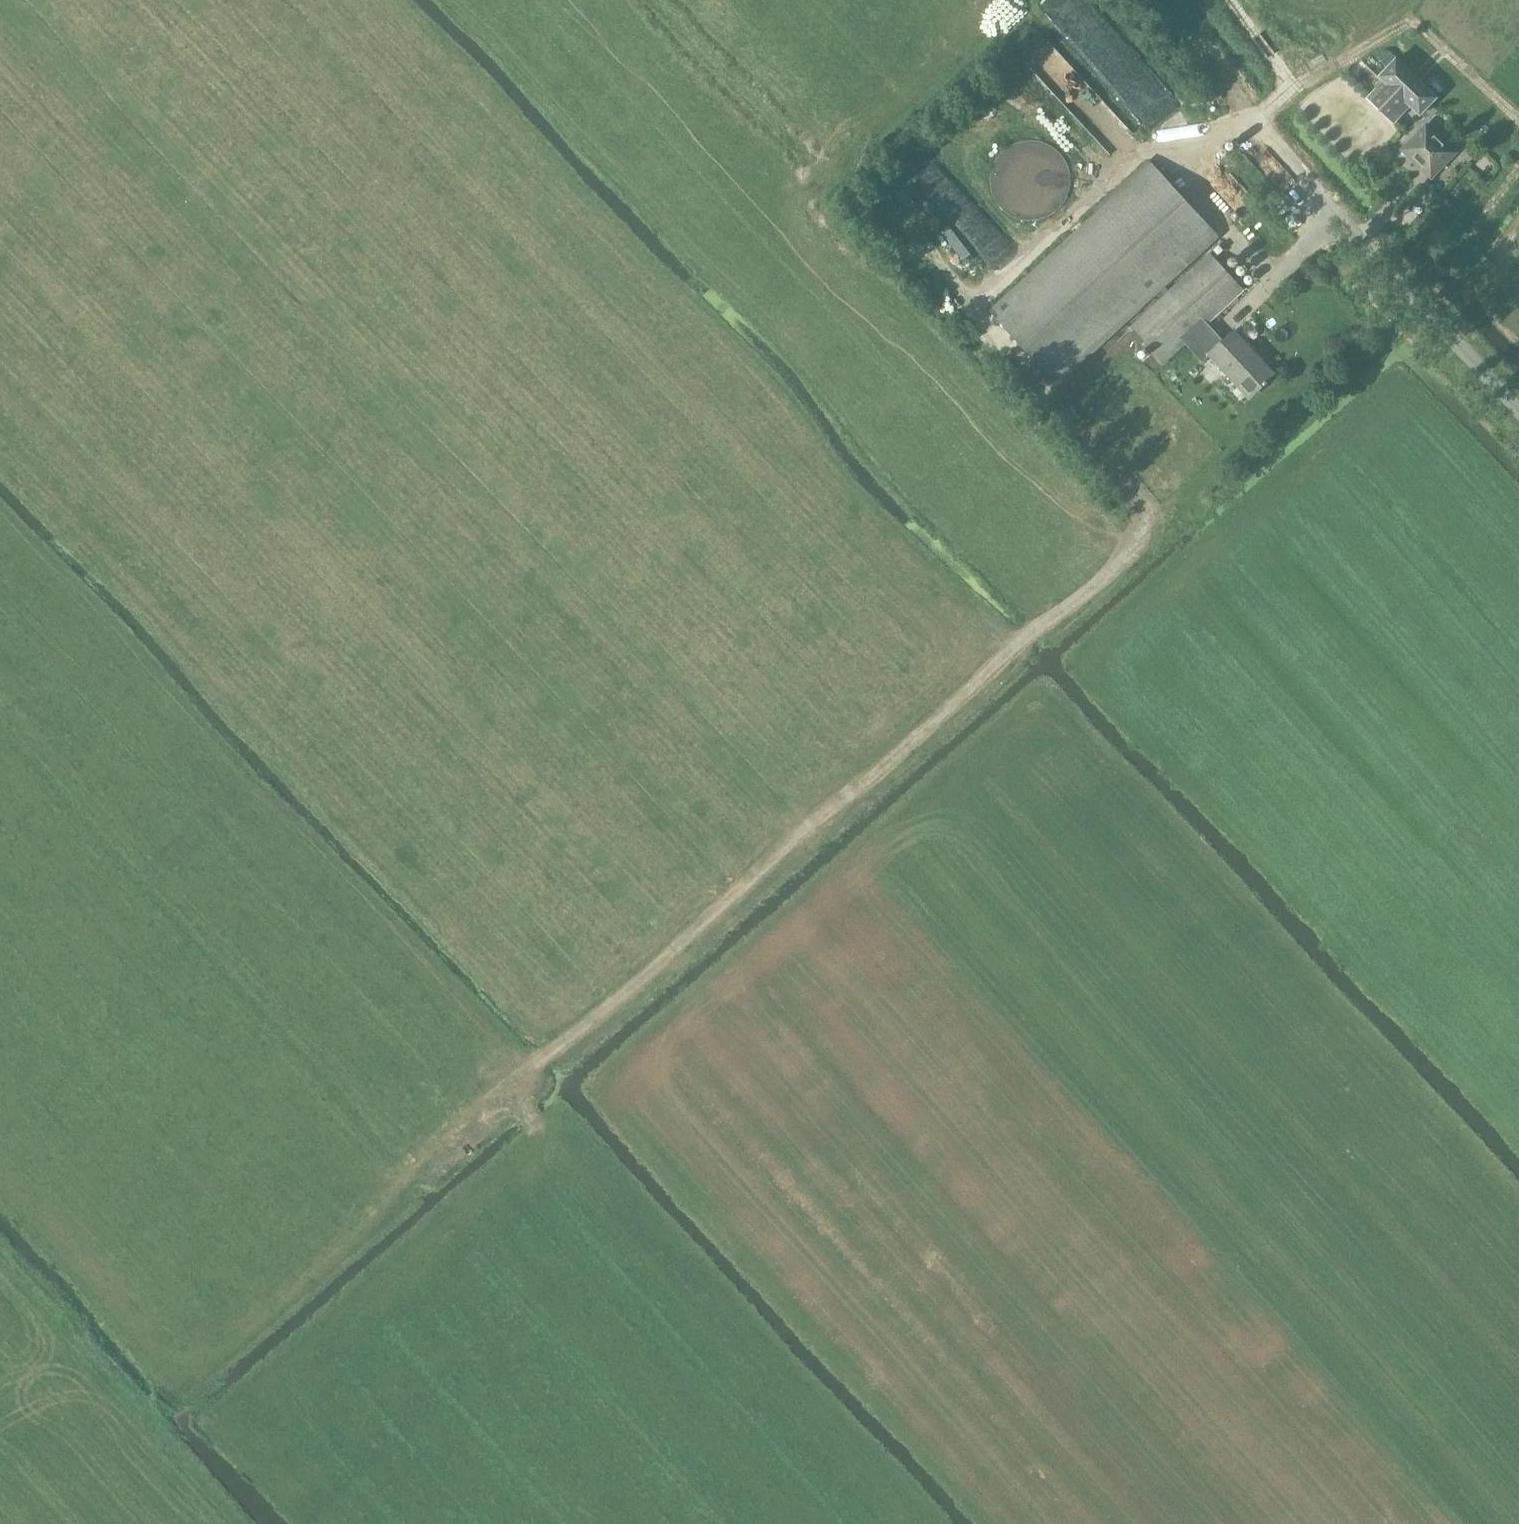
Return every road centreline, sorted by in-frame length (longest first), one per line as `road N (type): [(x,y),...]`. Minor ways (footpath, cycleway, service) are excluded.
road 1 (track): [(508,1084),(647,975),(1016,644),(1098,582),(1147,526),(1146,505),(1132,486),(975,312),(1147,148)]
road 2 (track): [(0,1500),(146,1423),(508,1084),(540,1133),(735,1355)]
road 3 (unclassified): [(1518,414),(1428,315)]

